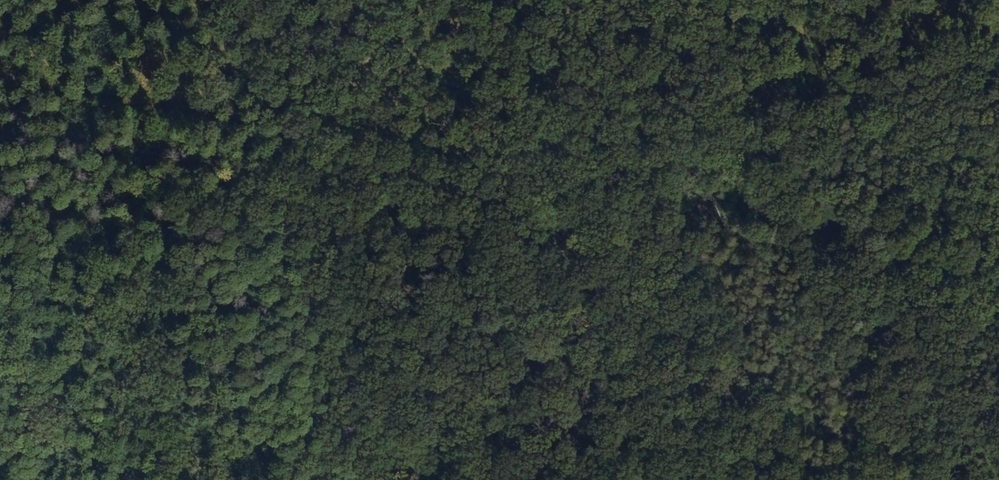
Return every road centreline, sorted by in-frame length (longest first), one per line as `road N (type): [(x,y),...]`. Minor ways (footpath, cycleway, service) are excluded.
road 1 (track): [(258,479),(0,304)]

